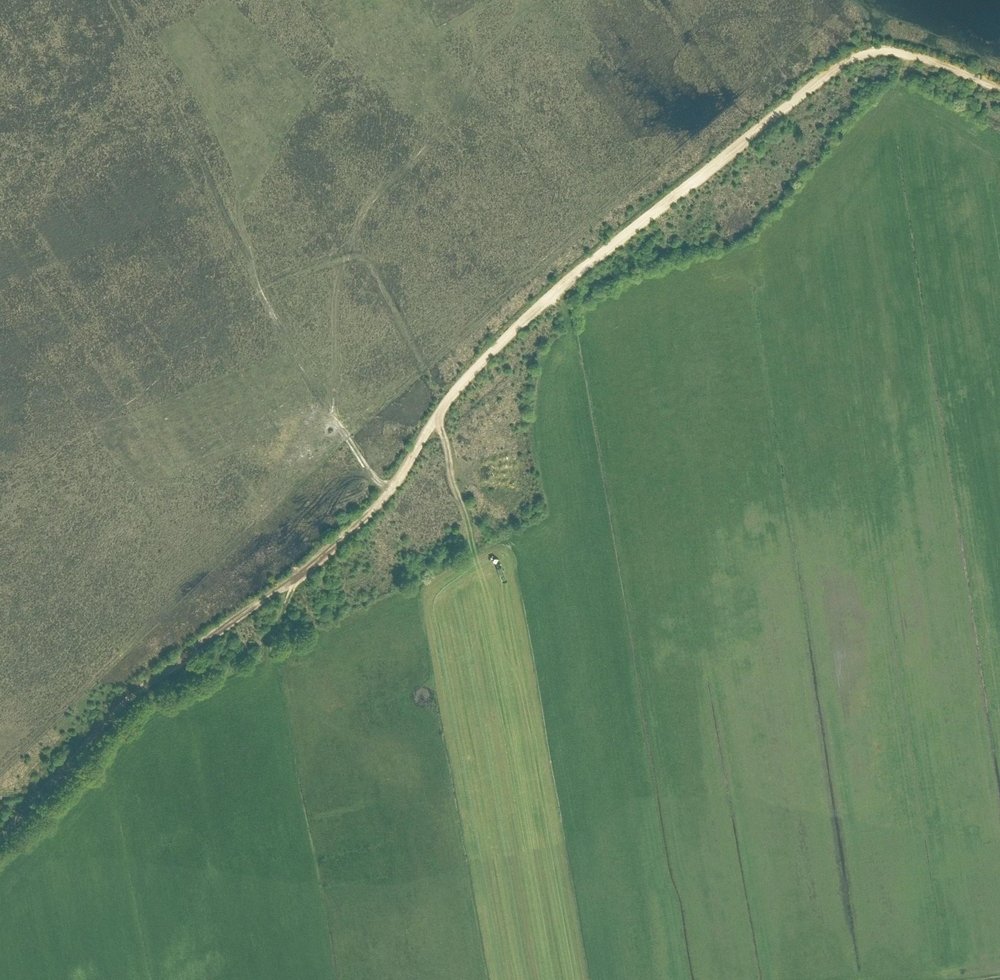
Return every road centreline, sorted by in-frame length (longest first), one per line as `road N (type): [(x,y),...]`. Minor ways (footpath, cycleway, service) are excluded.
road 1 (track): [(999,88),(891,51),(836,69),(555,293),(443,407),(371,512),(129,699),(0,837)]

